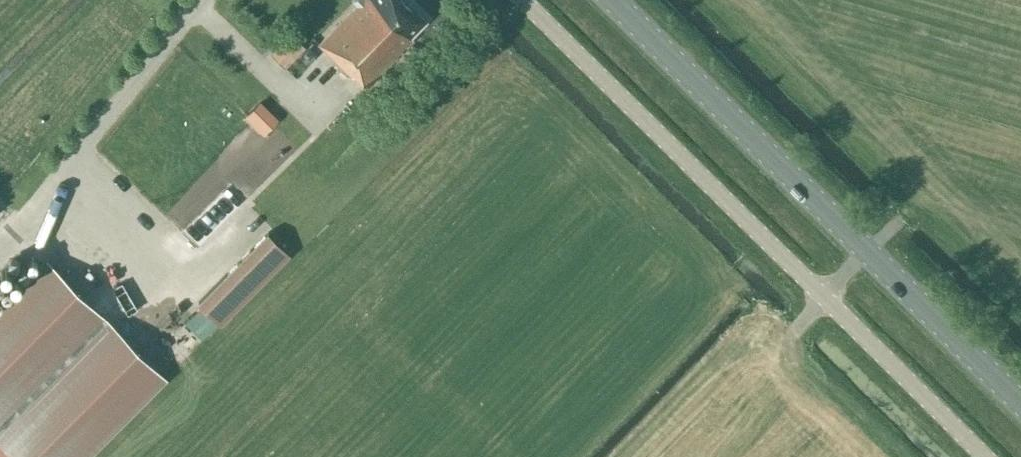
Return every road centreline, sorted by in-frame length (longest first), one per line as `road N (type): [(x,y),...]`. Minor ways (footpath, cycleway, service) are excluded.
road 1 (unclassified): [(822,293),(525,0)]
road 2 (primary): [(867,257),(607,0)]
road 3 (unclassified): [(988,456),(822,293)]
road 4 (primary): [(1020,408),(867,257)]

